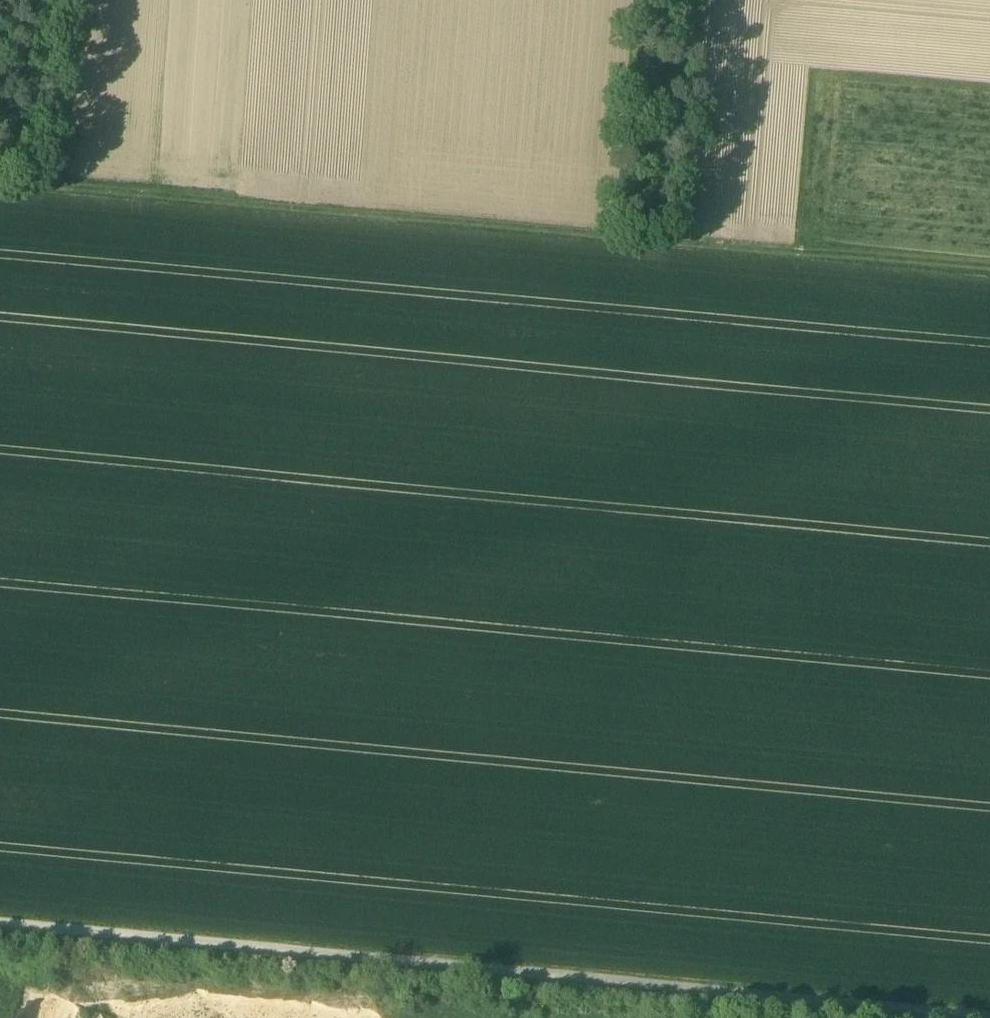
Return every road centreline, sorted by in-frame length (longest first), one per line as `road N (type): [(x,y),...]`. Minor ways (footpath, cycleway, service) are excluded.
road 1 (track): [(0,186),(989,275)]
road 2 (track): [(0,930),(945,1017)]

